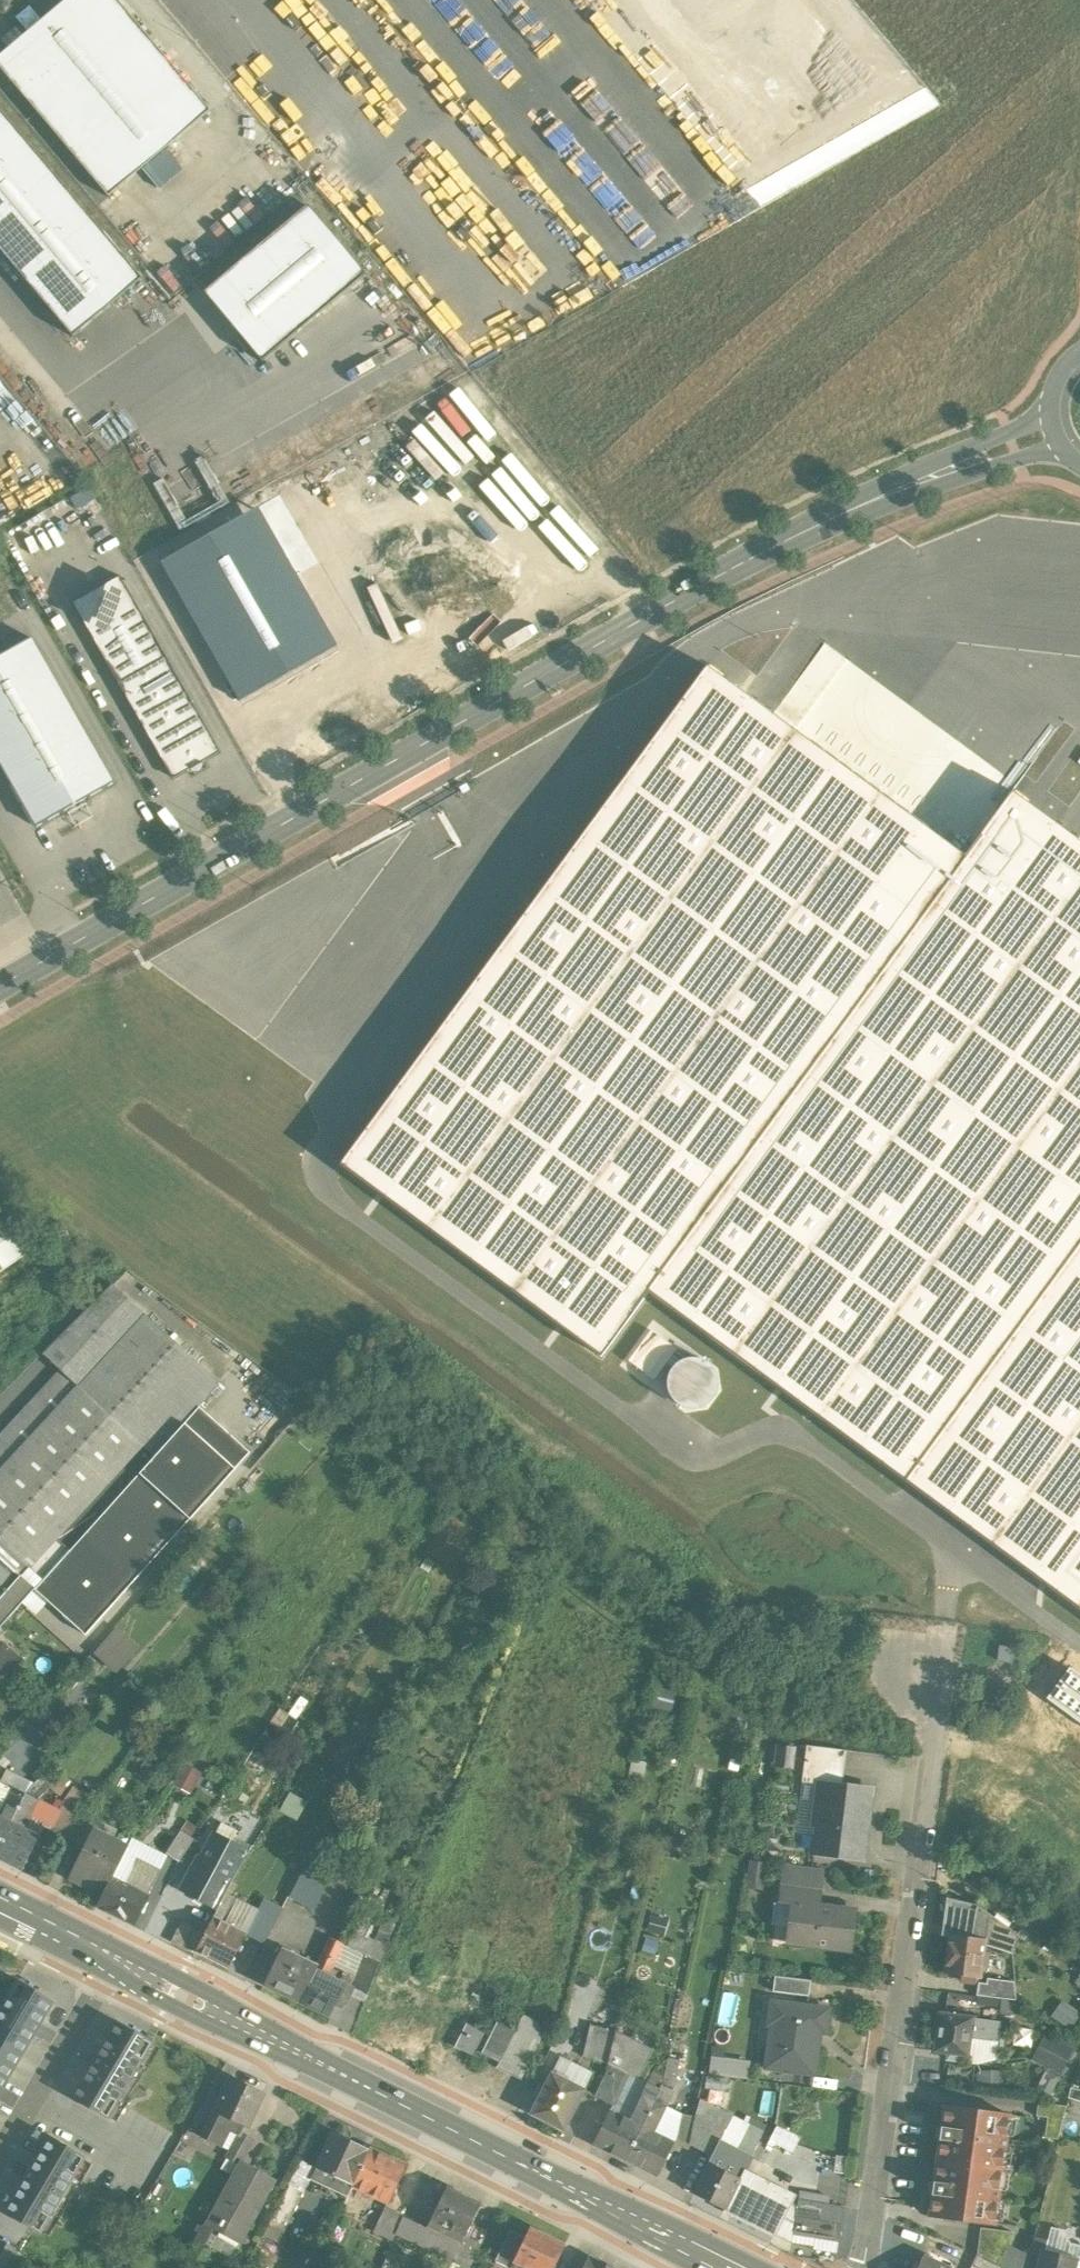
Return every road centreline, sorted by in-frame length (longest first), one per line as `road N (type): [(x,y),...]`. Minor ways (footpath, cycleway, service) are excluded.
road 1 (tertiary): [(0,984),(728,571),(865,502),(1056,432)]
road 2 (secondary): [(732,2267),(112,1961)]
road 3 (residential): [(863,2267),(938,1748),(917,1670)]
road 4 (residential): [(0,2152),(112,1961)]
road 5 (secondary): [(112,1961),(0,1905)]

